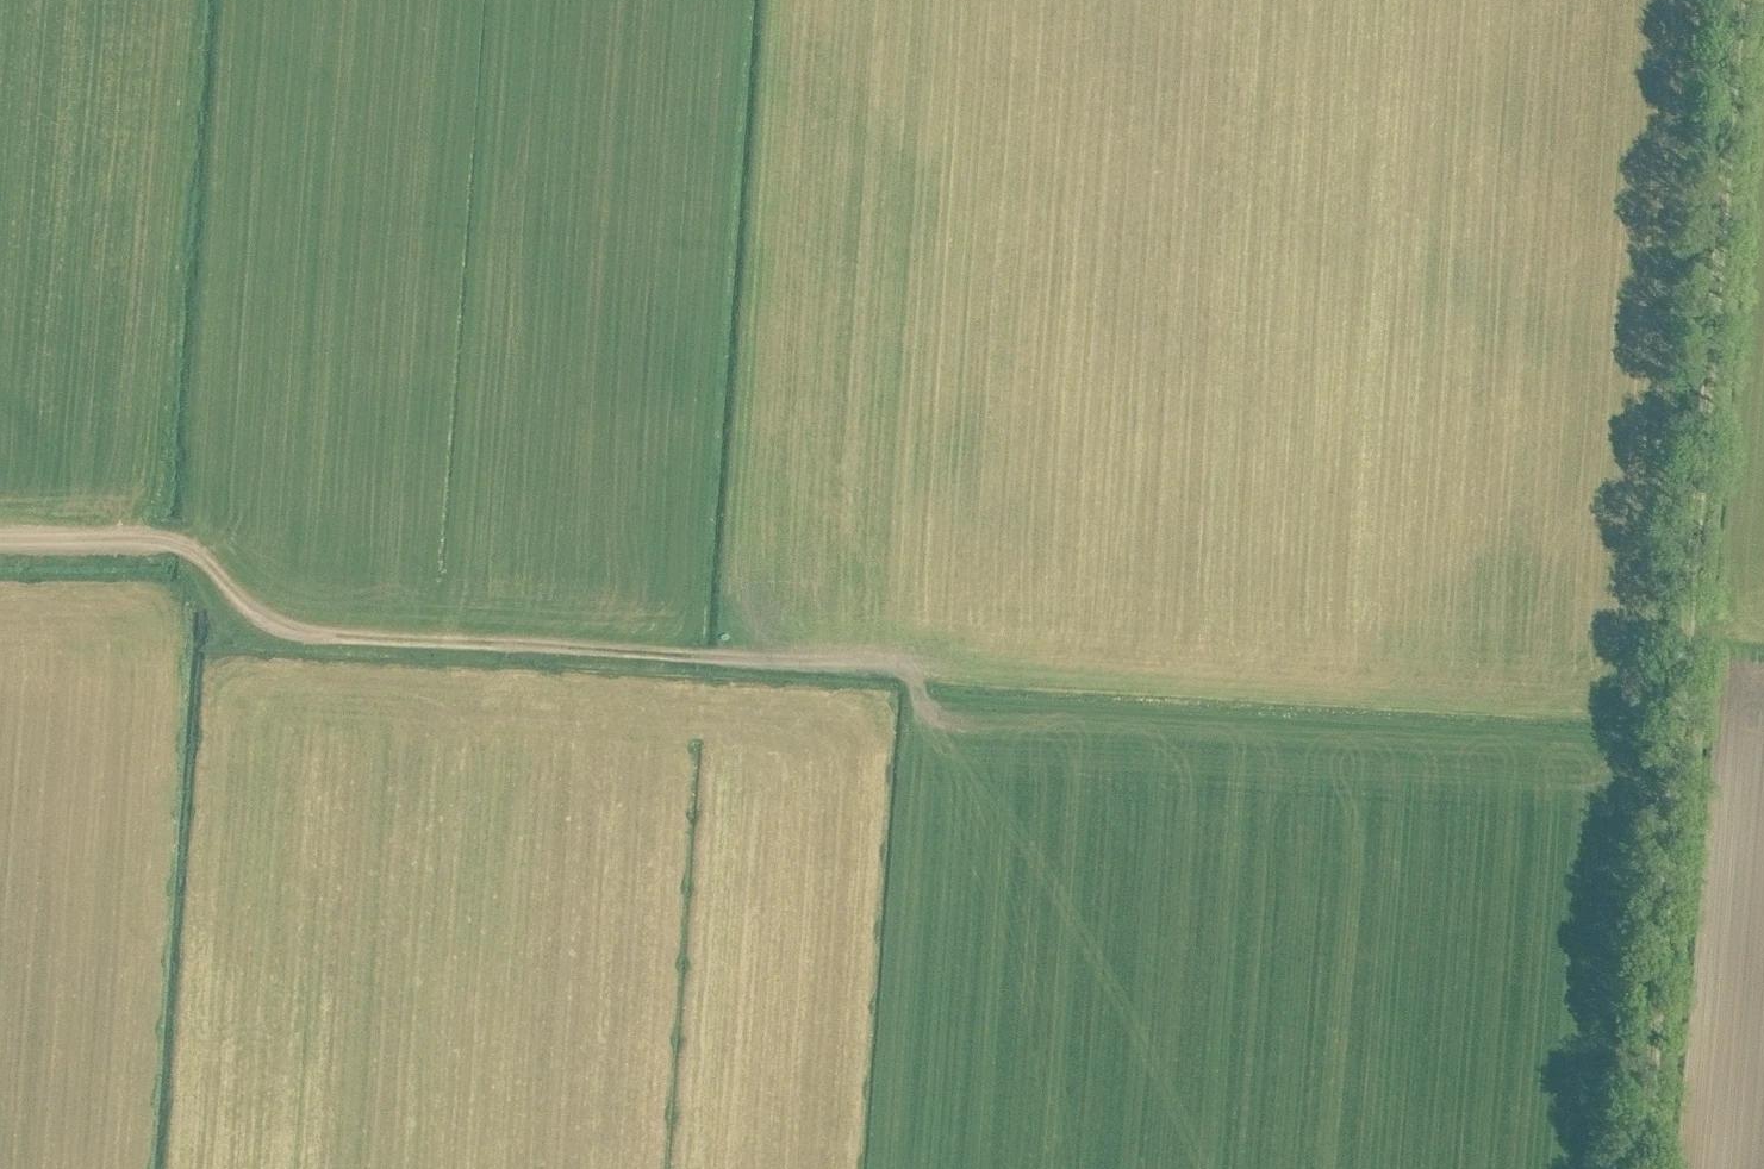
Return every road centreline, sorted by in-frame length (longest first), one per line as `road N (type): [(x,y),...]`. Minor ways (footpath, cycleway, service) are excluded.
road 1 (track): [(1642,1168),(1740,0)]

